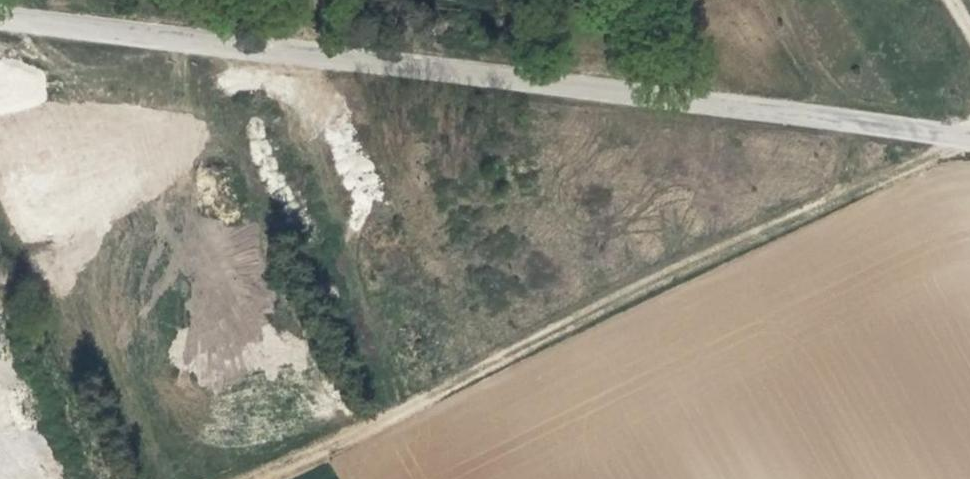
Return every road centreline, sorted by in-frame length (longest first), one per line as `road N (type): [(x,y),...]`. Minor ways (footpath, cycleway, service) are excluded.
road 1 (tertiary): [(969,134),(0,21)]
road 2 (track): [(244,478),(969,140)]

